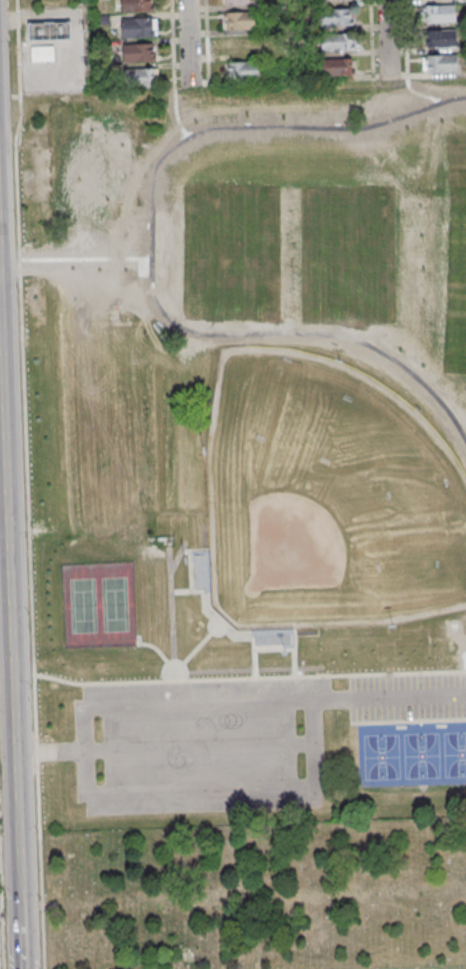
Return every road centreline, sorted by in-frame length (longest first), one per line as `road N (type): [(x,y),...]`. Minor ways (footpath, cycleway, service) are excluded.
road 1 (tertiary): [(19,890),(0,349)]

